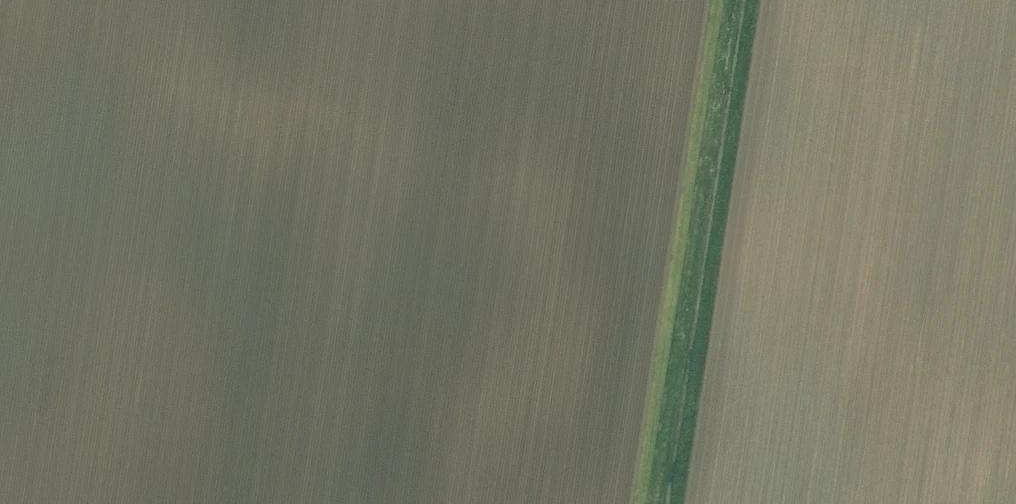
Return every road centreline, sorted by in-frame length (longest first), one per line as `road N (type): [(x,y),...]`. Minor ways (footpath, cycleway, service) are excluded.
road 1 (track): [(620,503),(697,0)]

